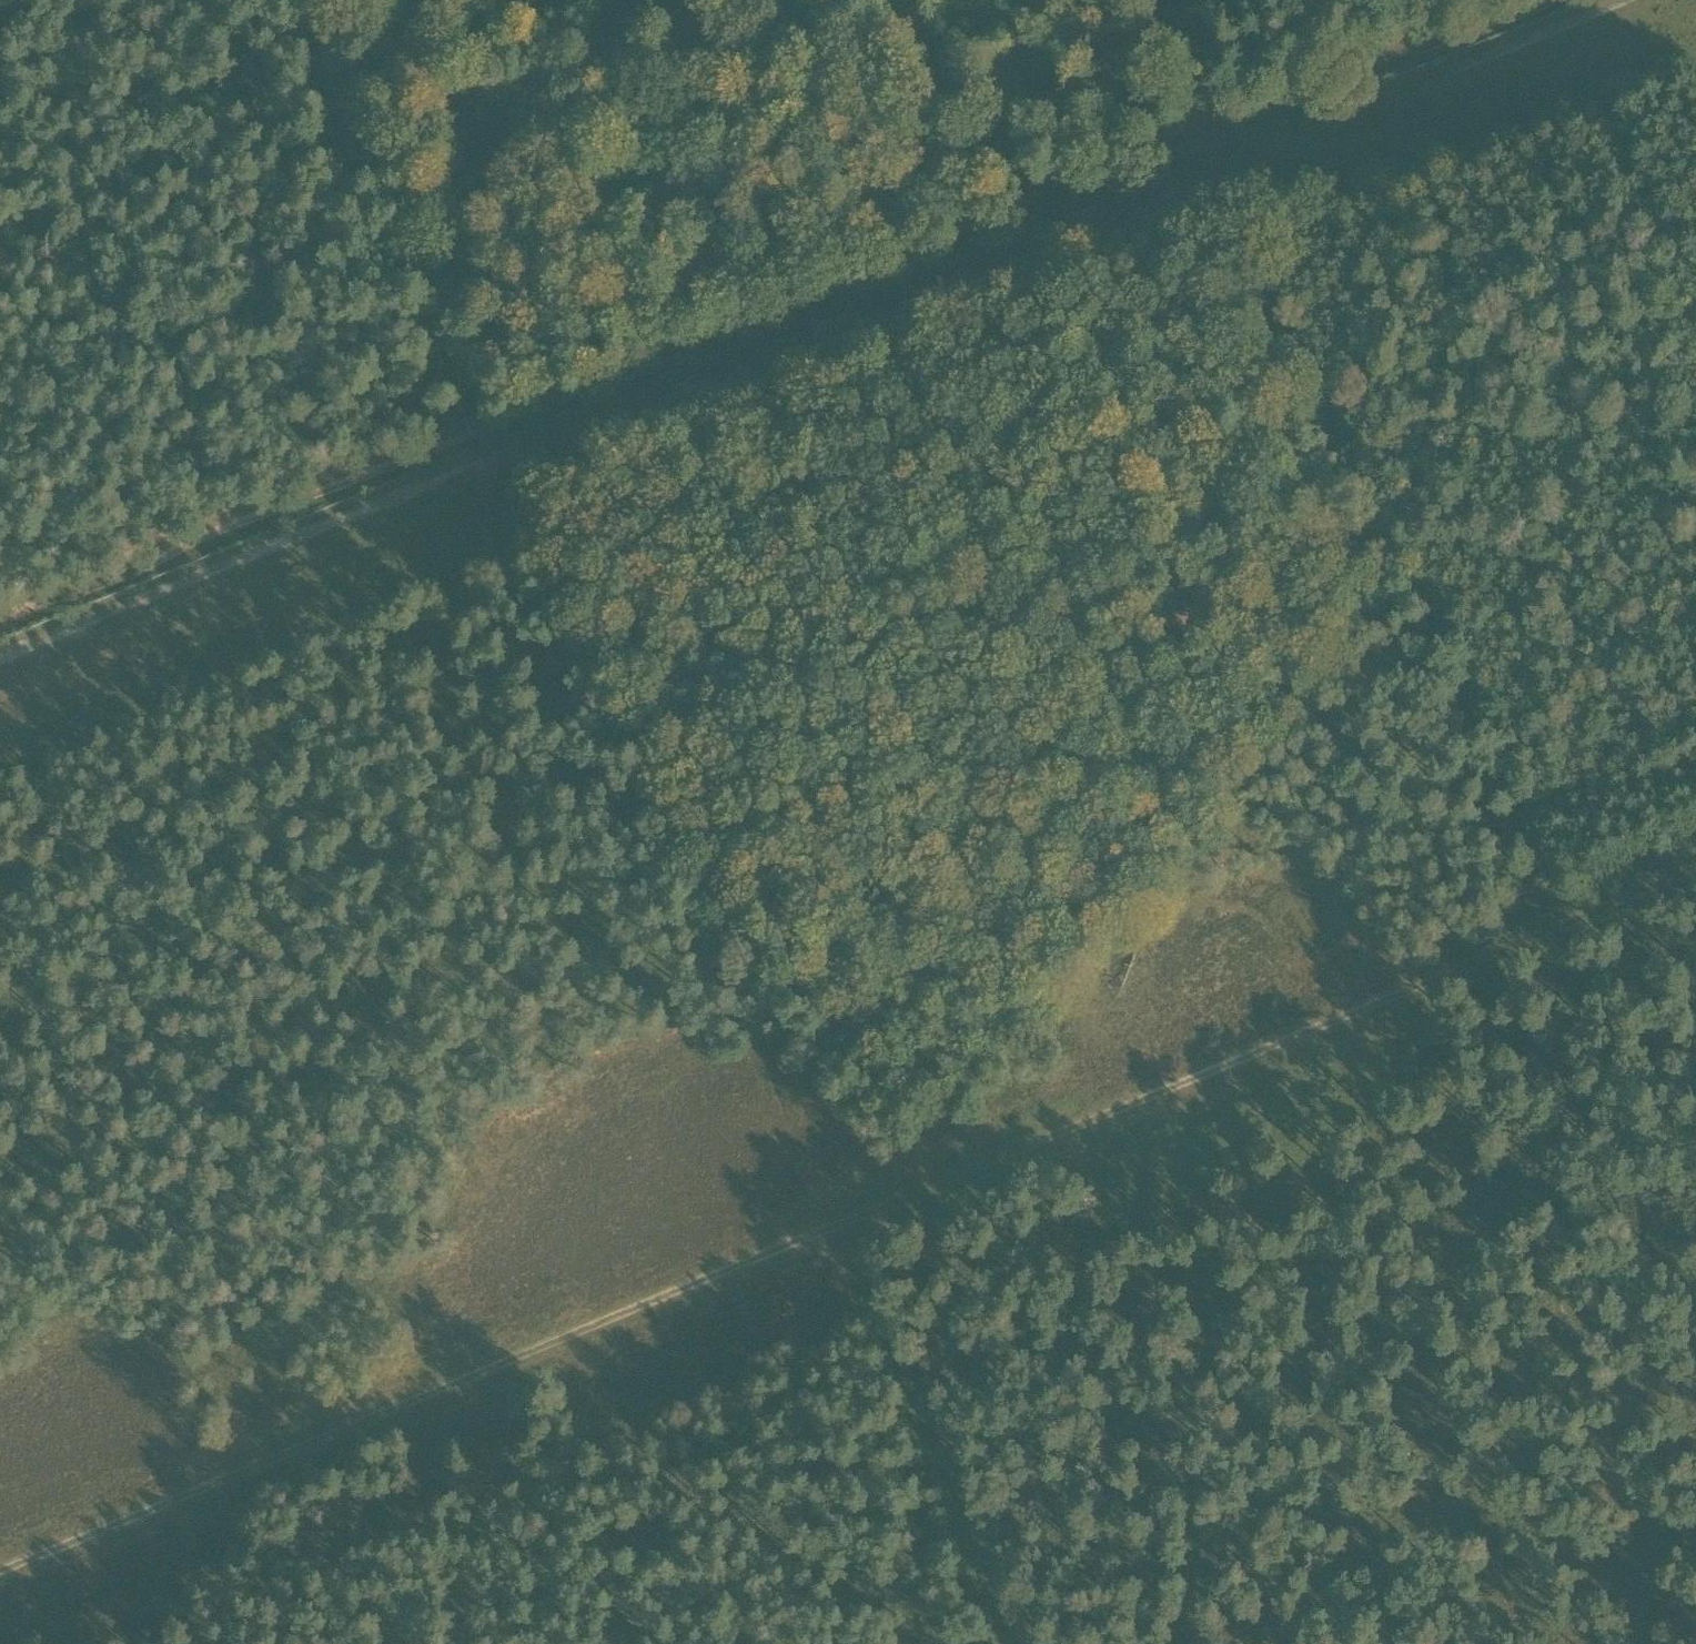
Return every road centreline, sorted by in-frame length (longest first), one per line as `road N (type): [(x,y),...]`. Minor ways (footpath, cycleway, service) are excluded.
road 1 (track): [(0,1574),(1695,888)]
road 2 (track): [(0,650),(1630,0)]
road 3 (track): [(1557,0),(0,624)]

